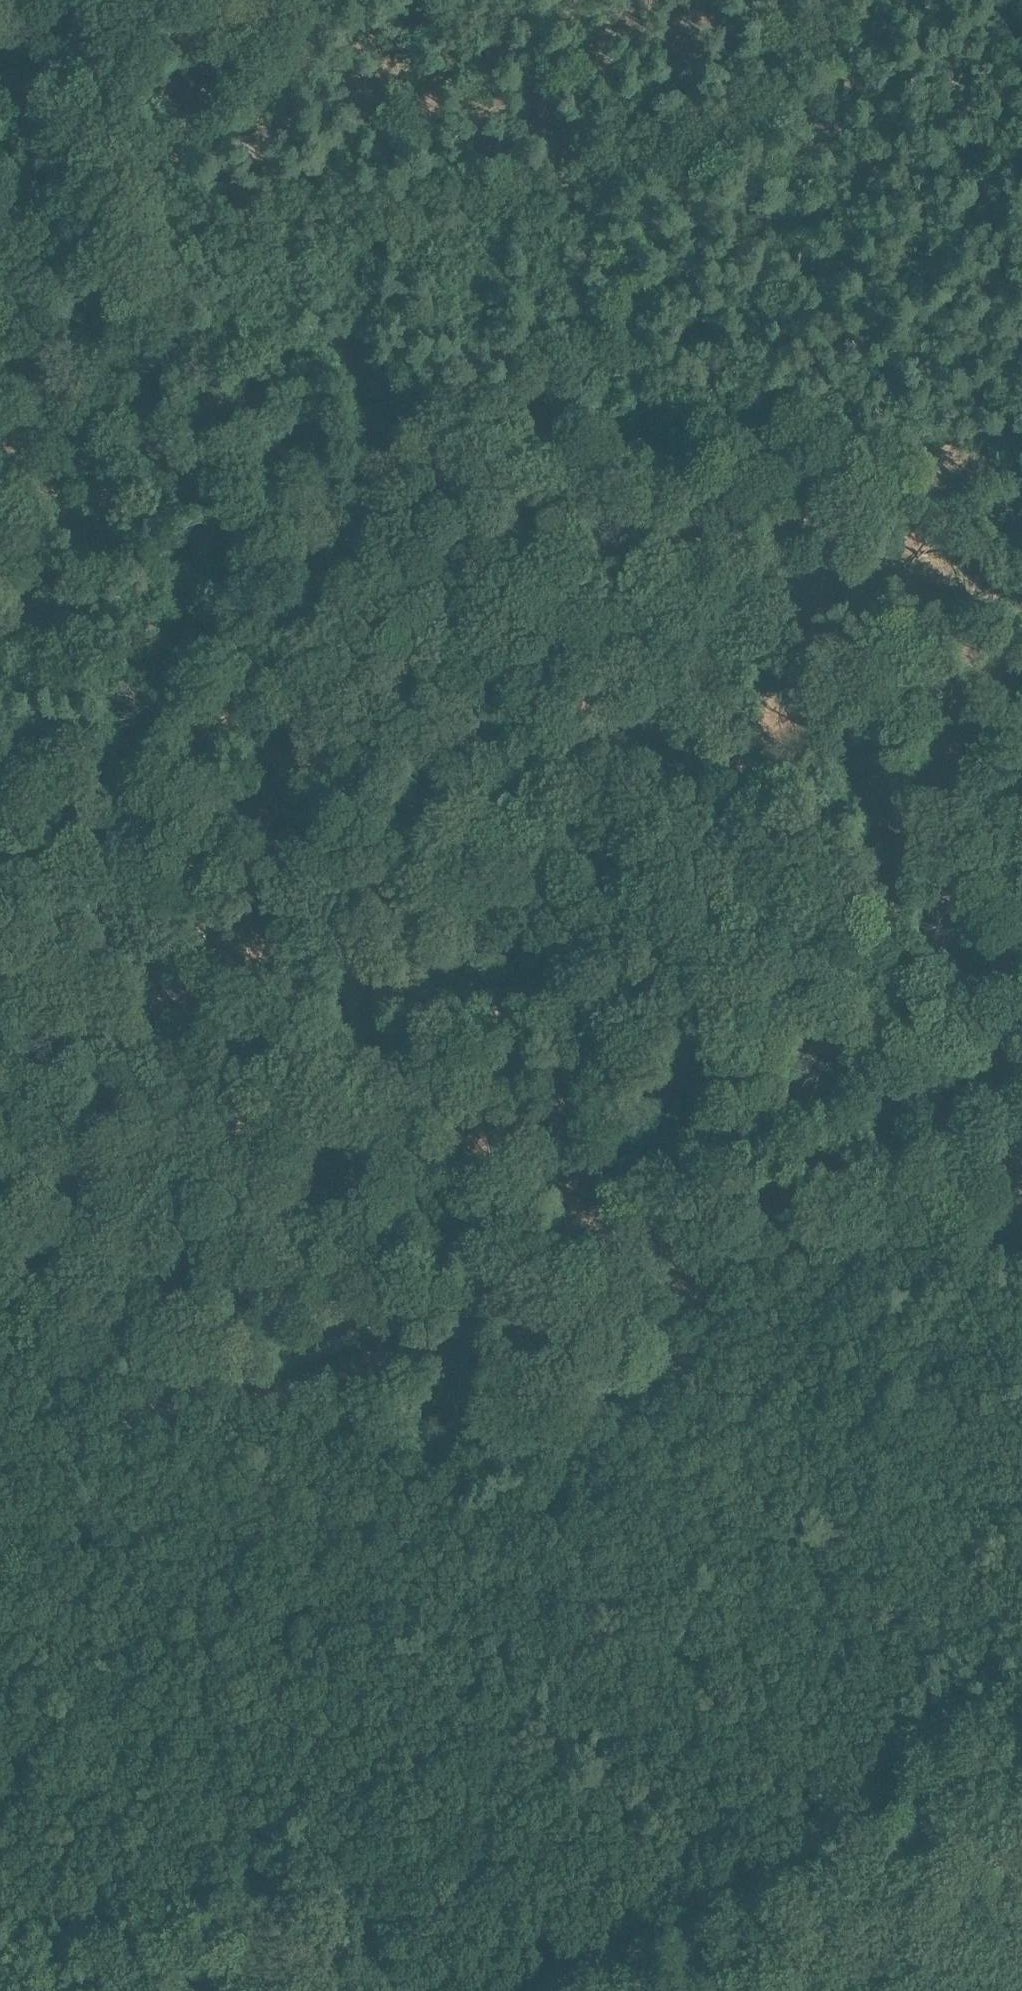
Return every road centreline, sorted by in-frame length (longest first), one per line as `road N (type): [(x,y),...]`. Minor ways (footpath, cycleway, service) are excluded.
road 1 (track): [(937,1170),(919,1170),(881,1196),(786,1206),(674,1283),(584,1294),(459,1339),(377,1311),(224,1295),(0,1250)]
road 2 (track): [(0,258),(70,239),(469,206),(594,174),(750,99),(793,59),(838,0)]

